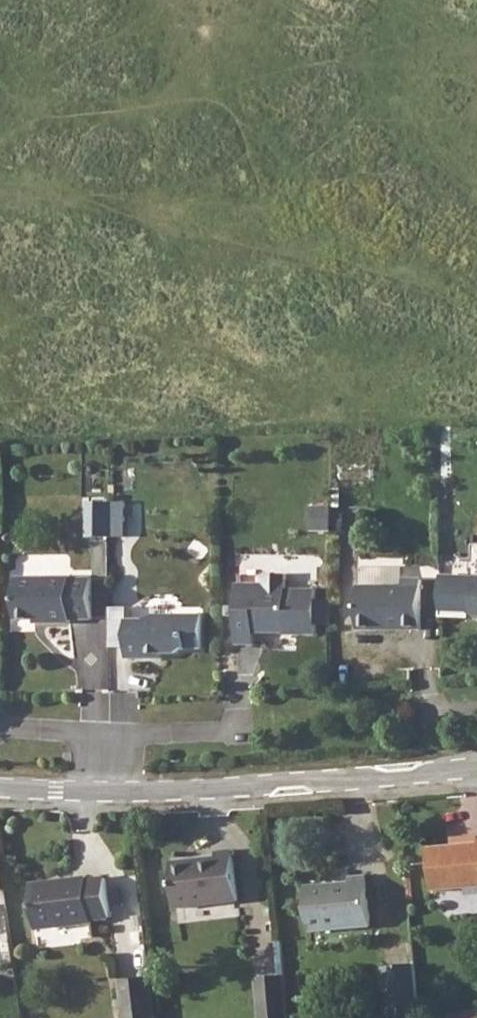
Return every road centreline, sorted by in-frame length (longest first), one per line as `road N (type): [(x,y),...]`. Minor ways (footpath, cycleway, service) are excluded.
road 1 (residential): [(0,786),(165,795),(476,771)]

